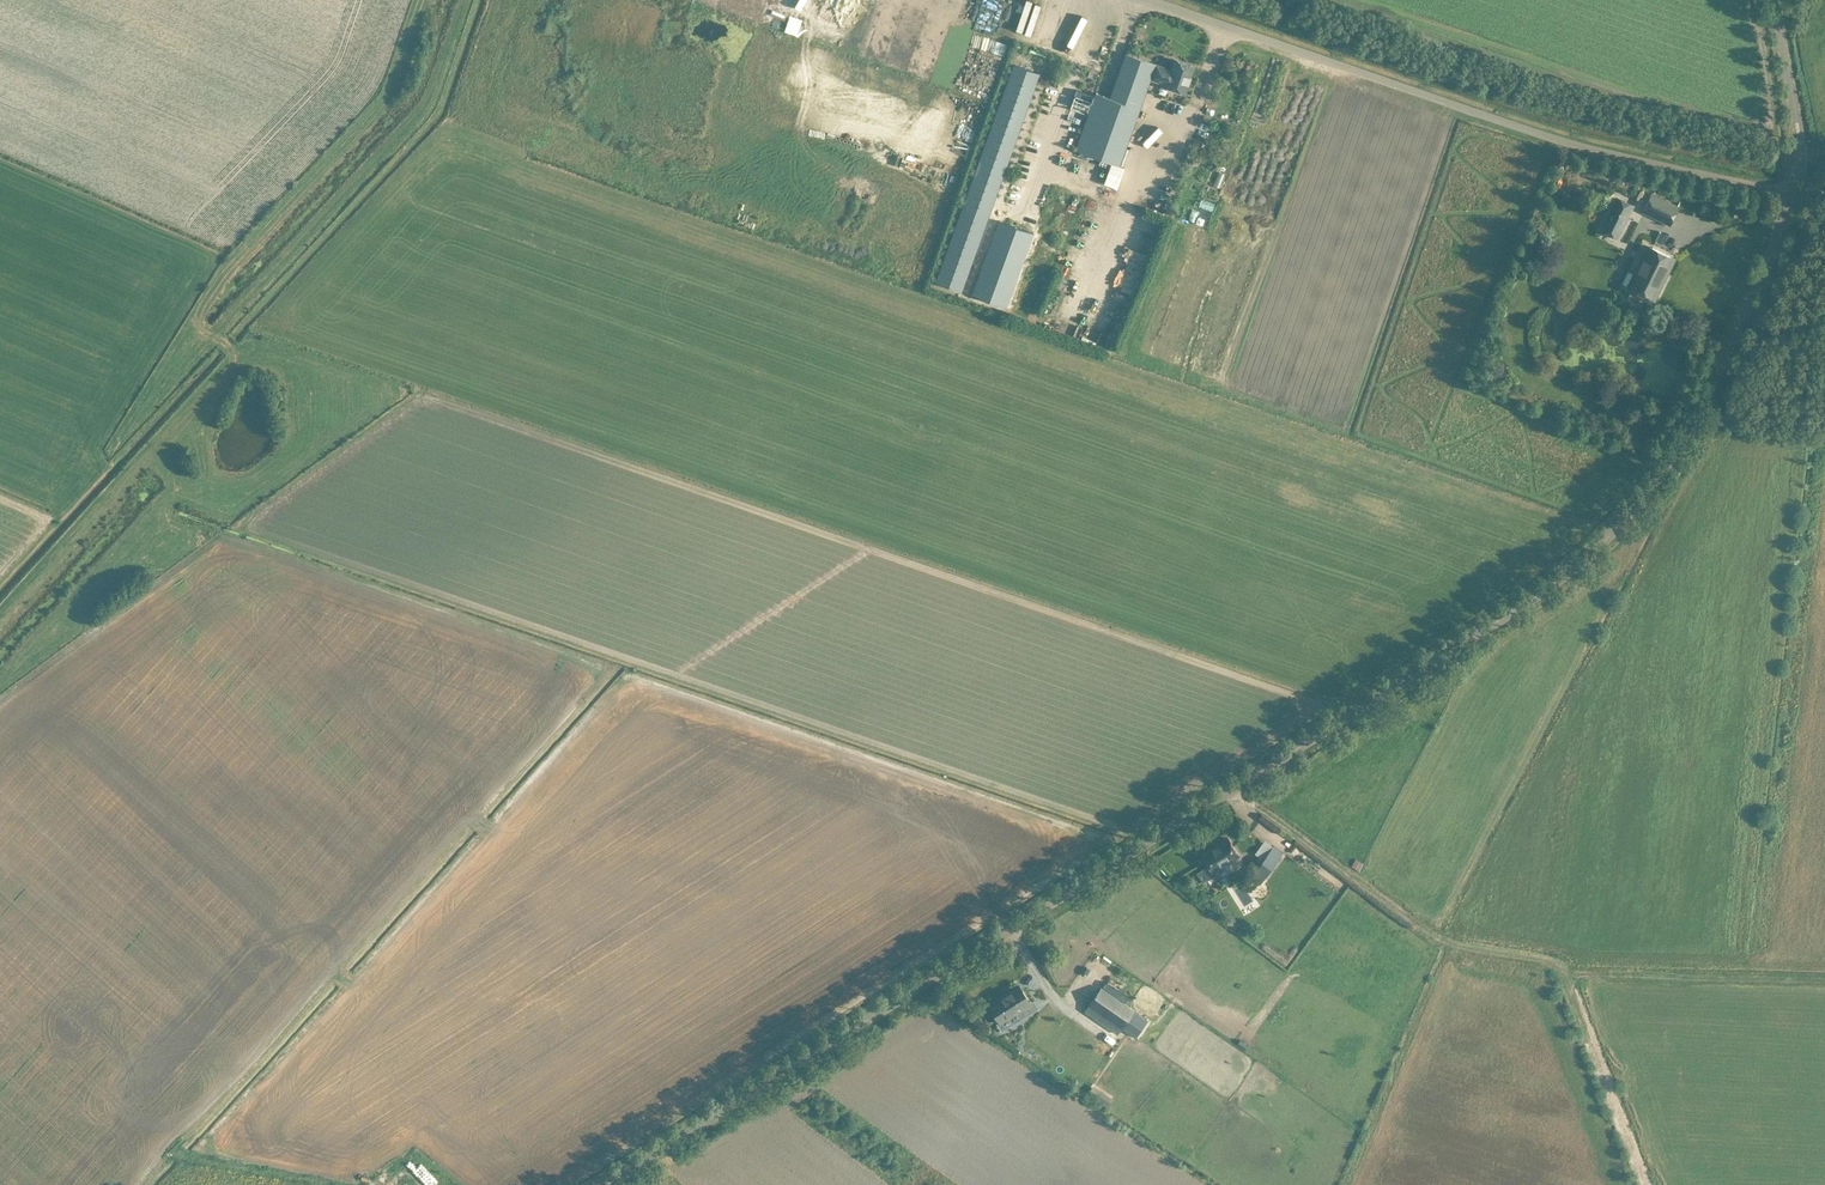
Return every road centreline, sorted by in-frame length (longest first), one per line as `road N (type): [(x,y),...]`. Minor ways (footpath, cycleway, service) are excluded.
road 1 (unclassified): [(611,1184),(1577,568),(1663,481),(1724,378),(1813,182)]
road 2 (unclassified): [(1813,182),(1721,170),(1512,120),(1179,0)]
road 3 (track): [(1565,979),(1564,966),(1431,936),(1234,790)]
road 4 (track): [(1565,979),(1645,1184)]
road 5 (unclassified): [(1813,182),(1786,0)]

